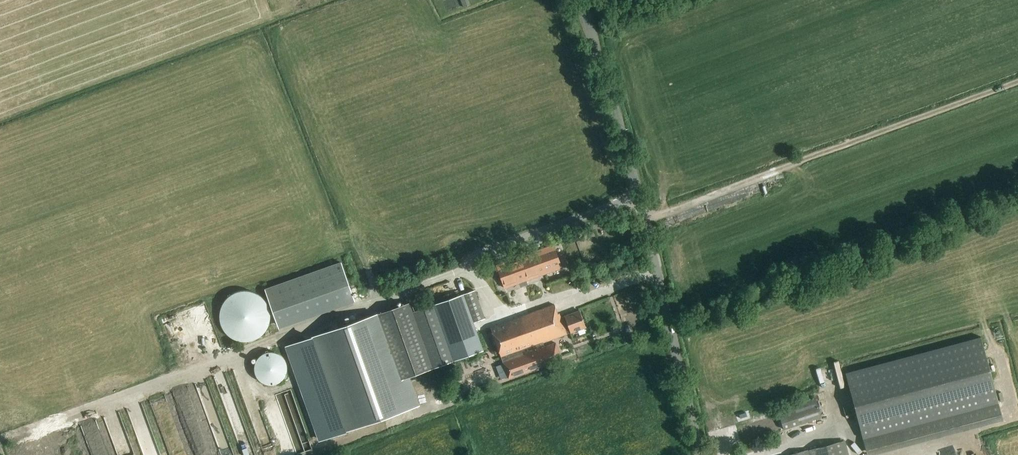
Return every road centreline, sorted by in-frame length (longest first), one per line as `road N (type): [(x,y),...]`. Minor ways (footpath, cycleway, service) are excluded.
road 1 (track): [(456,273),(0,439)]
road 2 (tertiary): [(702,454),(580,0)]
road 3 (track): [(643,216),(1017,79)]

